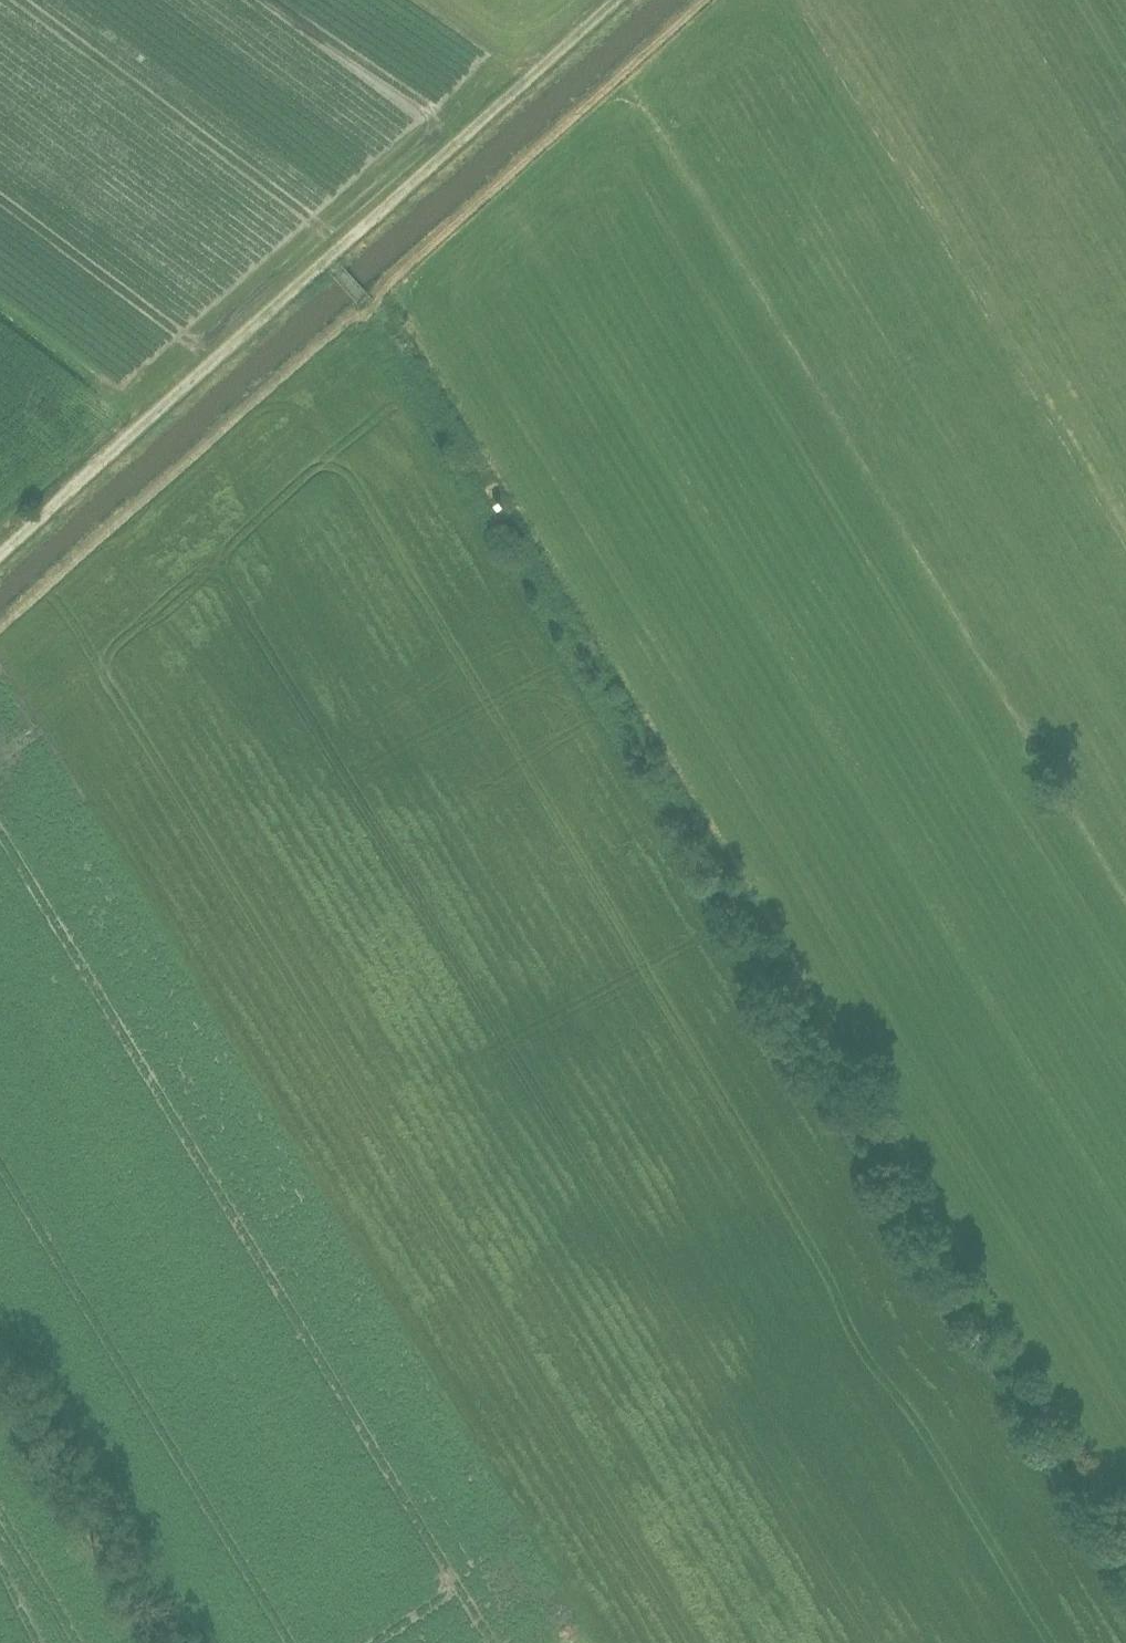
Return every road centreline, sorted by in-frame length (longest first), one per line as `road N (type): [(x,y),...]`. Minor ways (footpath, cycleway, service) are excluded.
road 1 (track): [(611,0),(0,552)]

